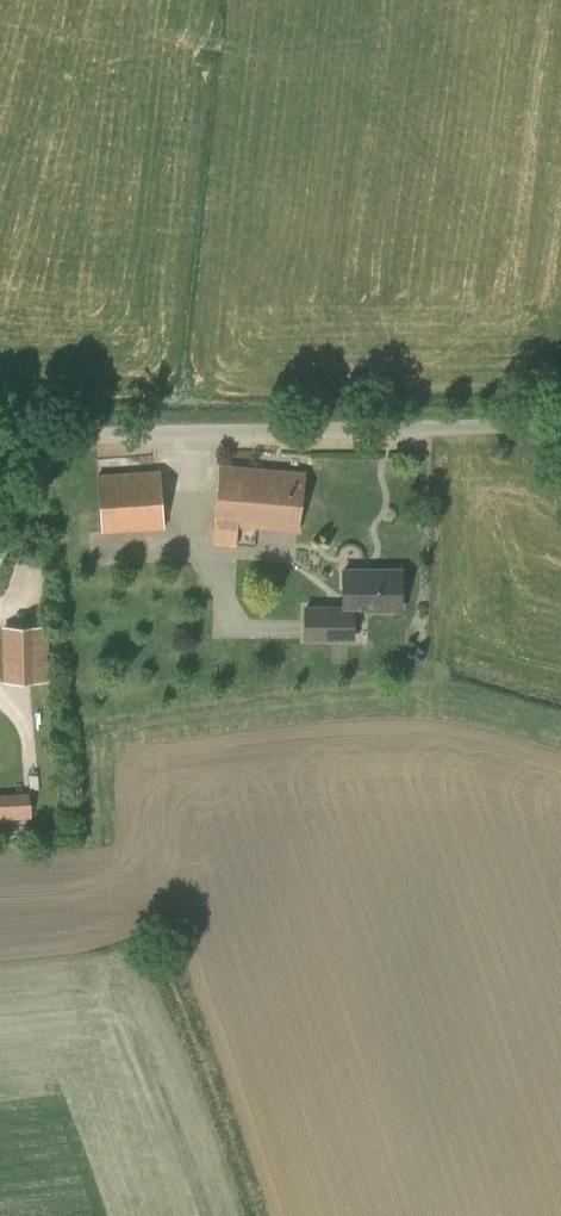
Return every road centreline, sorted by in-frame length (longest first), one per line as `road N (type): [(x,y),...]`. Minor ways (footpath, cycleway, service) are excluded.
road 1 (unclassified): [(0,435),(560,420)]

